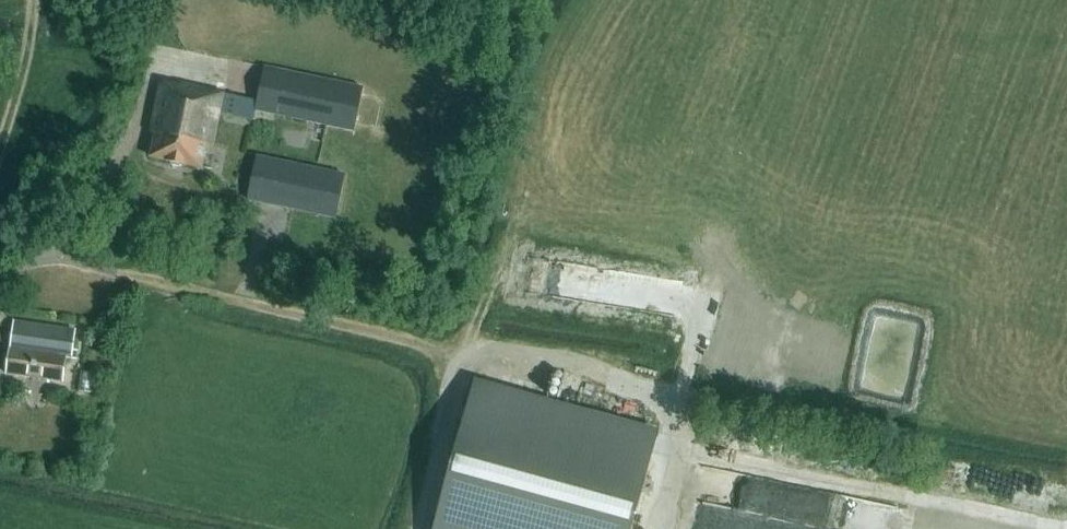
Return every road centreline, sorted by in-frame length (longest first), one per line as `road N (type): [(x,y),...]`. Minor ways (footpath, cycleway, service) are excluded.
road 1 (track): [(1066,528),(670,447)]
road 2 (track): [(467,358),(111,269)]
road 3 (track): [(650,528),(707,295)]
road 4 (track): [(0,145),(34,9)]

